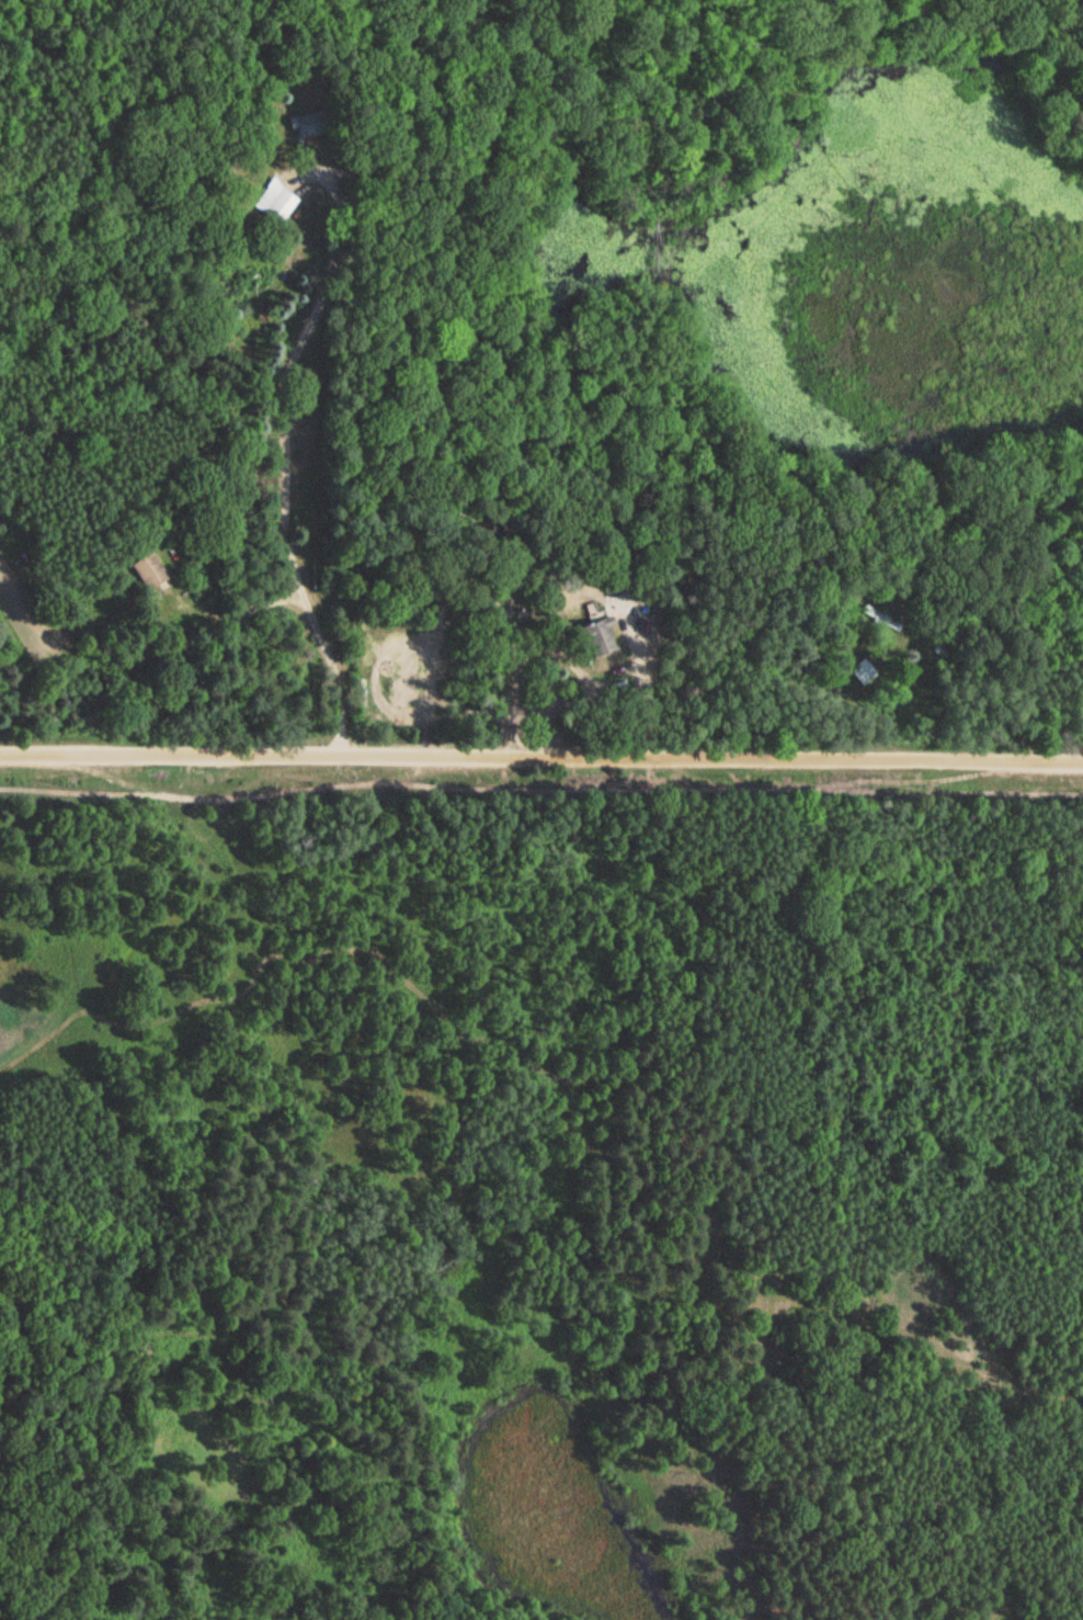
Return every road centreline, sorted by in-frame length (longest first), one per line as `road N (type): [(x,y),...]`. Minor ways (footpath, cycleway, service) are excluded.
road 1 (residential): [(1082,764),(0,760)]

